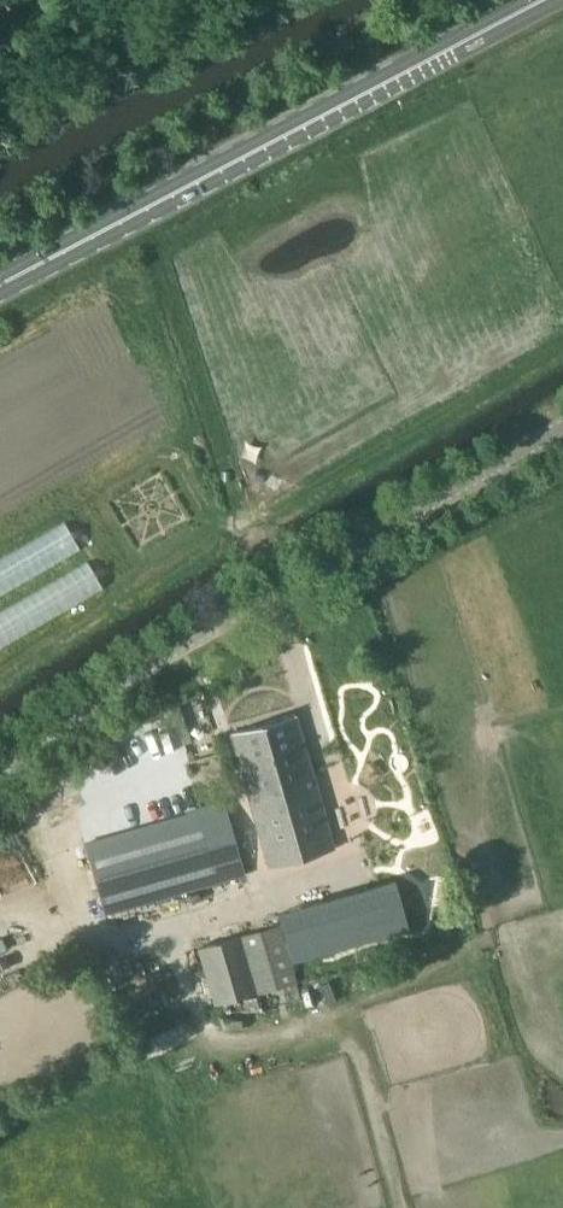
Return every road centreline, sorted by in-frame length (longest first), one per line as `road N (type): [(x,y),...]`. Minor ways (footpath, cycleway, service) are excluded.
road 1 (unclassified): [(0,764),(111,687),(562,426)]
road 2 (primary): [(0,289),(541,0)]

